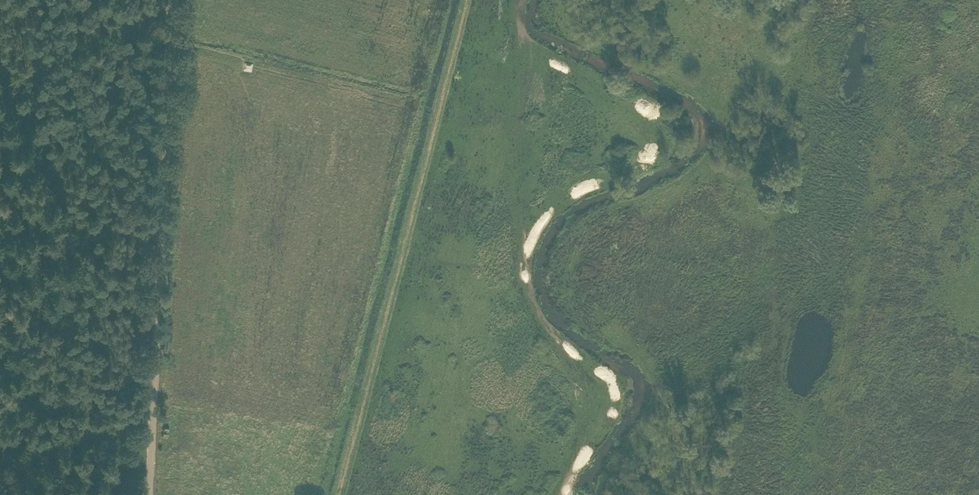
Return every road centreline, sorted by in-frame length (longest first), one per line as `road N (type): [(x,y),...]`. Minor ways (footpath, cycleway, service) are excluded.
road 1 (unclassified): [(149,494),(173,0)]
road 2 (track): [(174,5),(0,89)]

